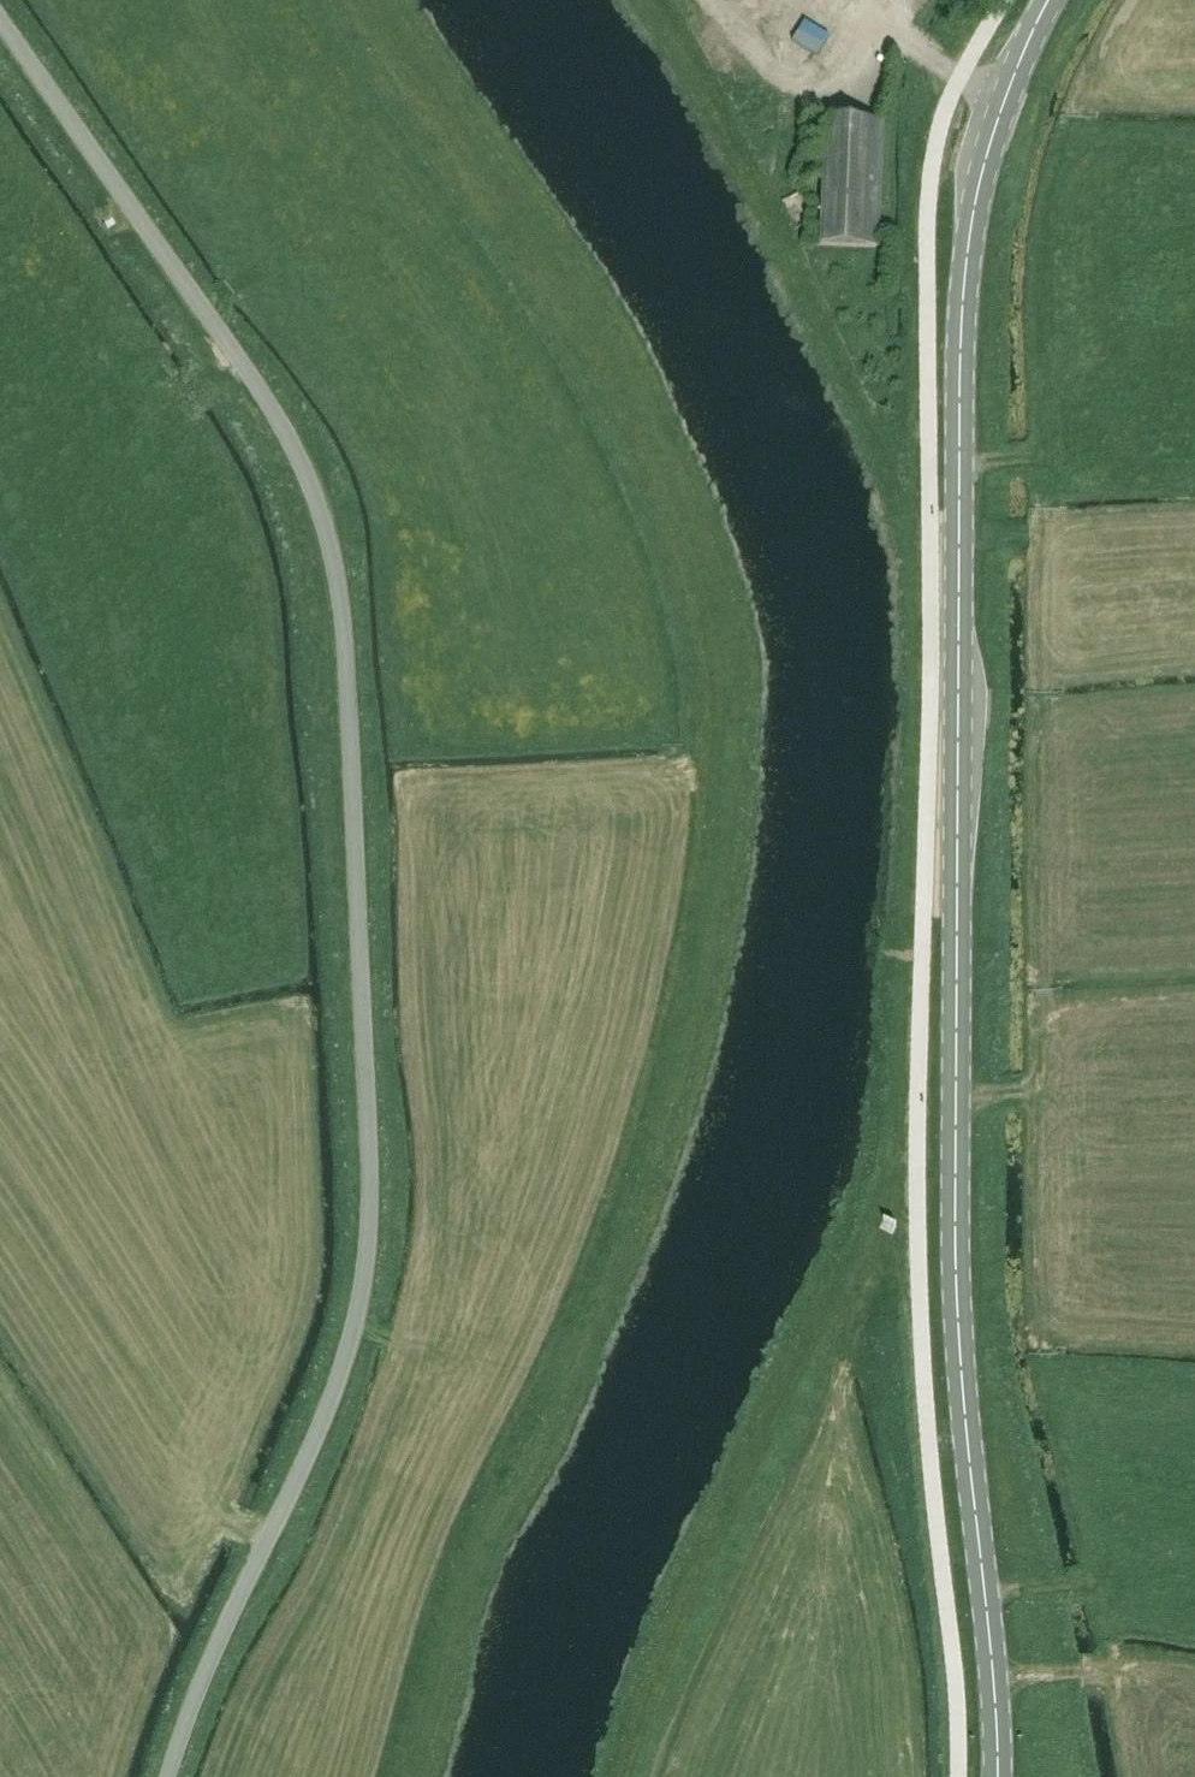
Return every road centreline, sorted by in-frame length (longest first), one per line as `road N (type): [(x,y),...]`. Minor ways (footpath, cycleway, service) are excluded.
road 1 (unclassified): [(165,1776),(200,1670),(271,1541),(326,1405),(354,1332),(366,1264),(341,586),(325,513),(300,459),(0,17)]
road 2 (secondary): [(995,1776),(955,1230),(963,287),(989,142),(1049,0)]

